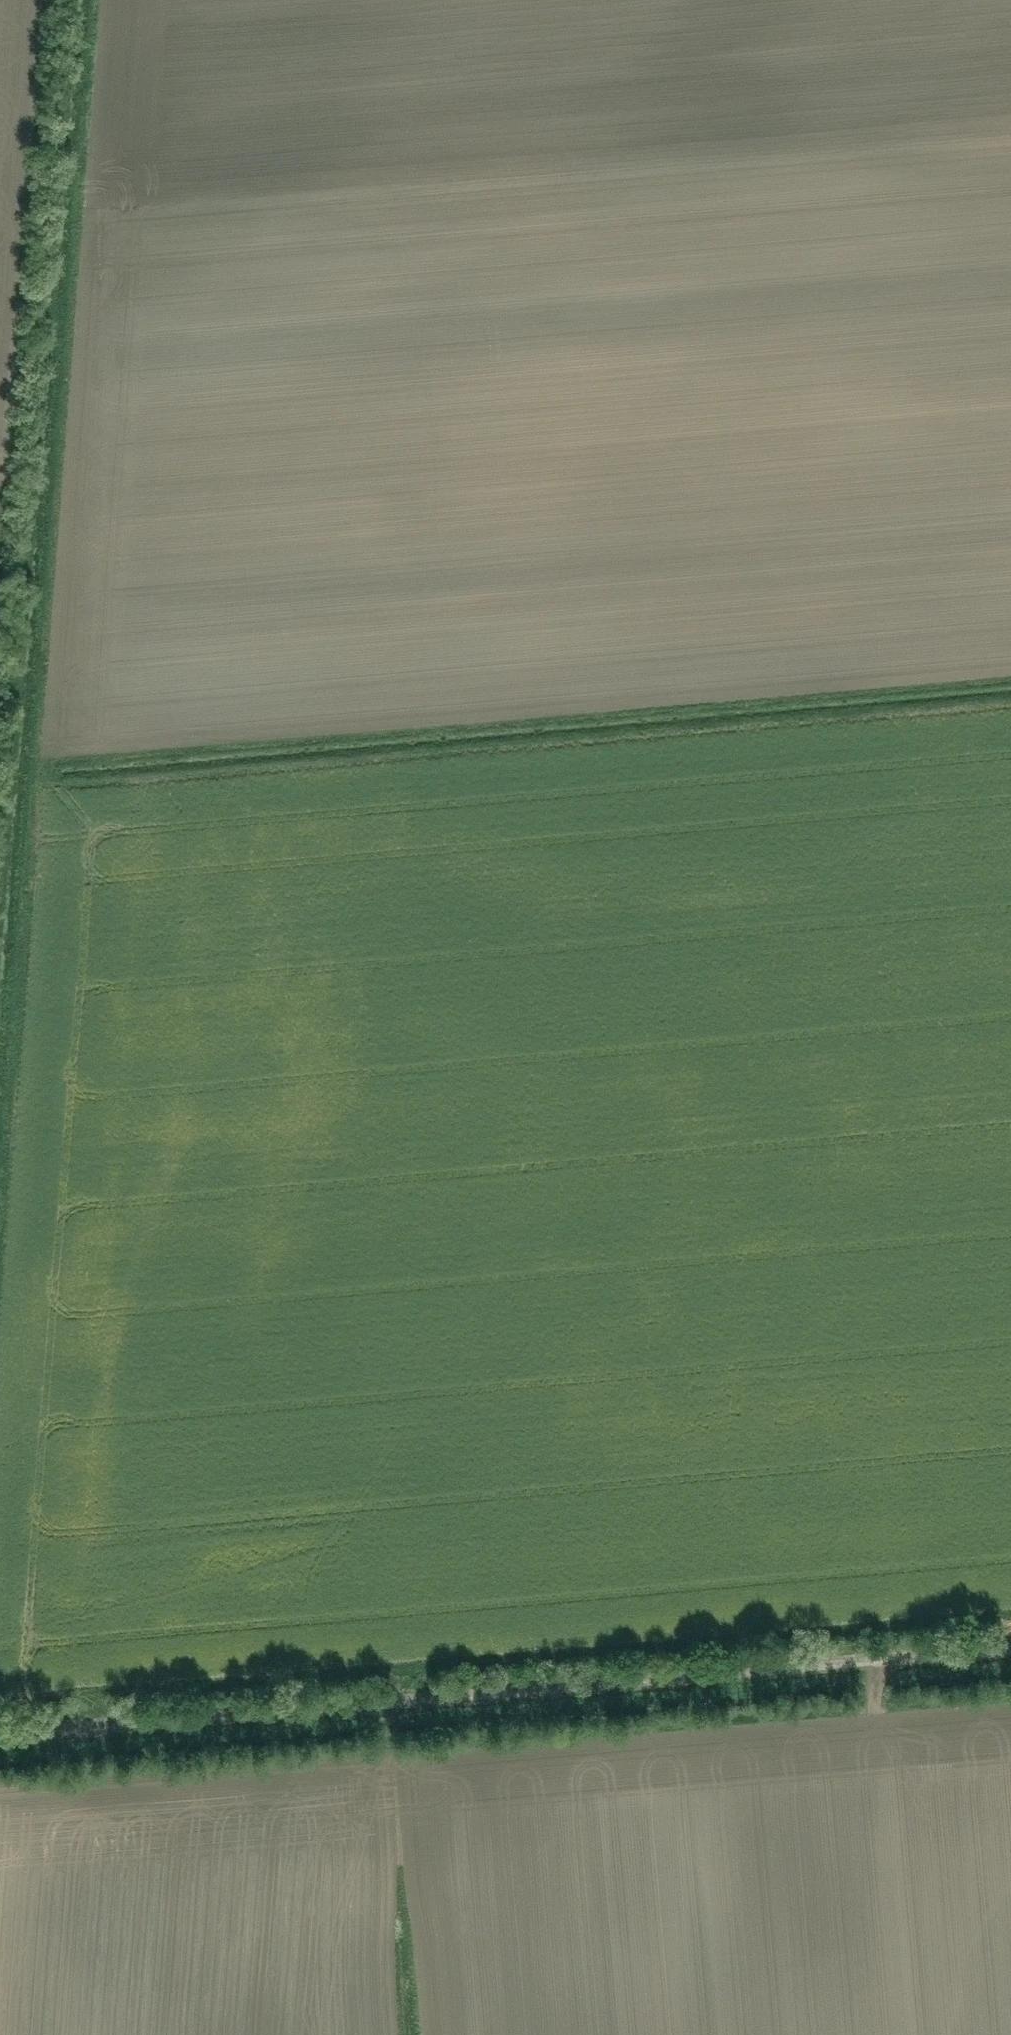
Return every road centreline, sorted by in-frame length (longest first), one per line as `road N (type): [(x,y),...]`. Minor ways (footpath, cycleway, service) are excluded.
road 1 (track): [(1010,1652),(183,1722),(0,1745)]

